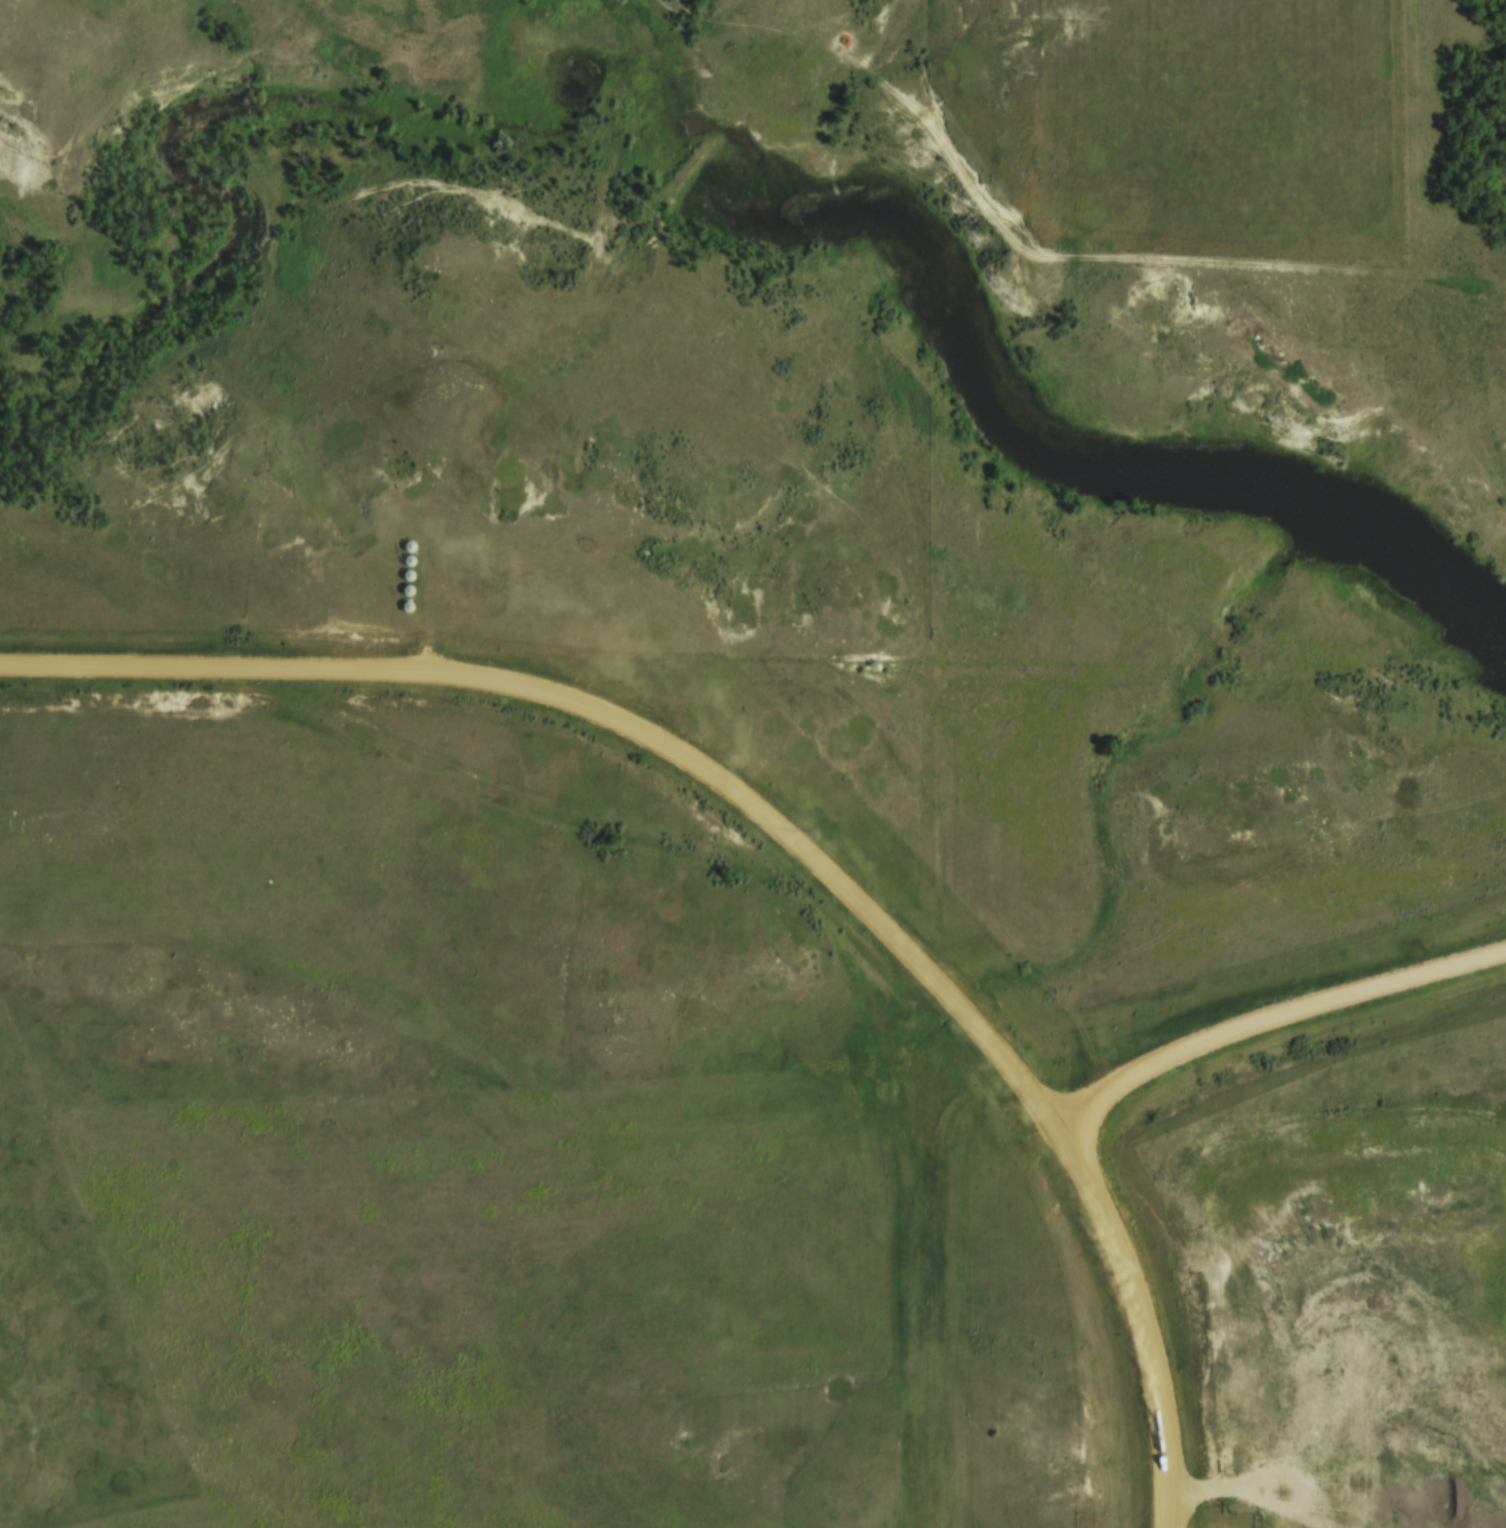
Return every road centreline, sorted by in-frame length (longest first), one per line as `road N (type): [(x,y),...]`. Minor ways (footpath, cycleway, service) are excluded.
road 1 (tertiary): [(0,670),(464,681),(613,722),(668,750),(782,835),(927,978),(1065,1140)]
road 2 (residential): [(1065,1140),(1122,1090),(1173,1064),(1321,1009),(1505,958)]
road 3 (tertiary): [(1065,1140),(1127,1261),(1148,1329),(1165,1445),(1163,1527)]
road 4 (track): [(1477,1527),(1353,1500),(1164,1496)]

